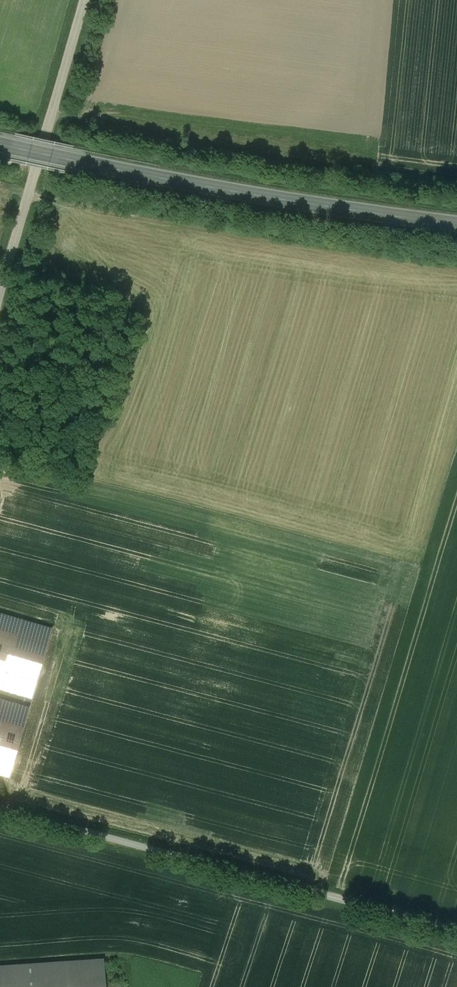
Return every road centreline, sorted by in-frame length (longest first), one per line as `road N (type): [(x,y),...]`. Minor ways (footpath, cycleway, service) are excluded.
road 1 (unclassified): [(0,808),(456,930)]
road 2 (primary): [(456,223),(213,187),(0,144)]
road 3 (unclassified): [(84,0),(0,295)]

